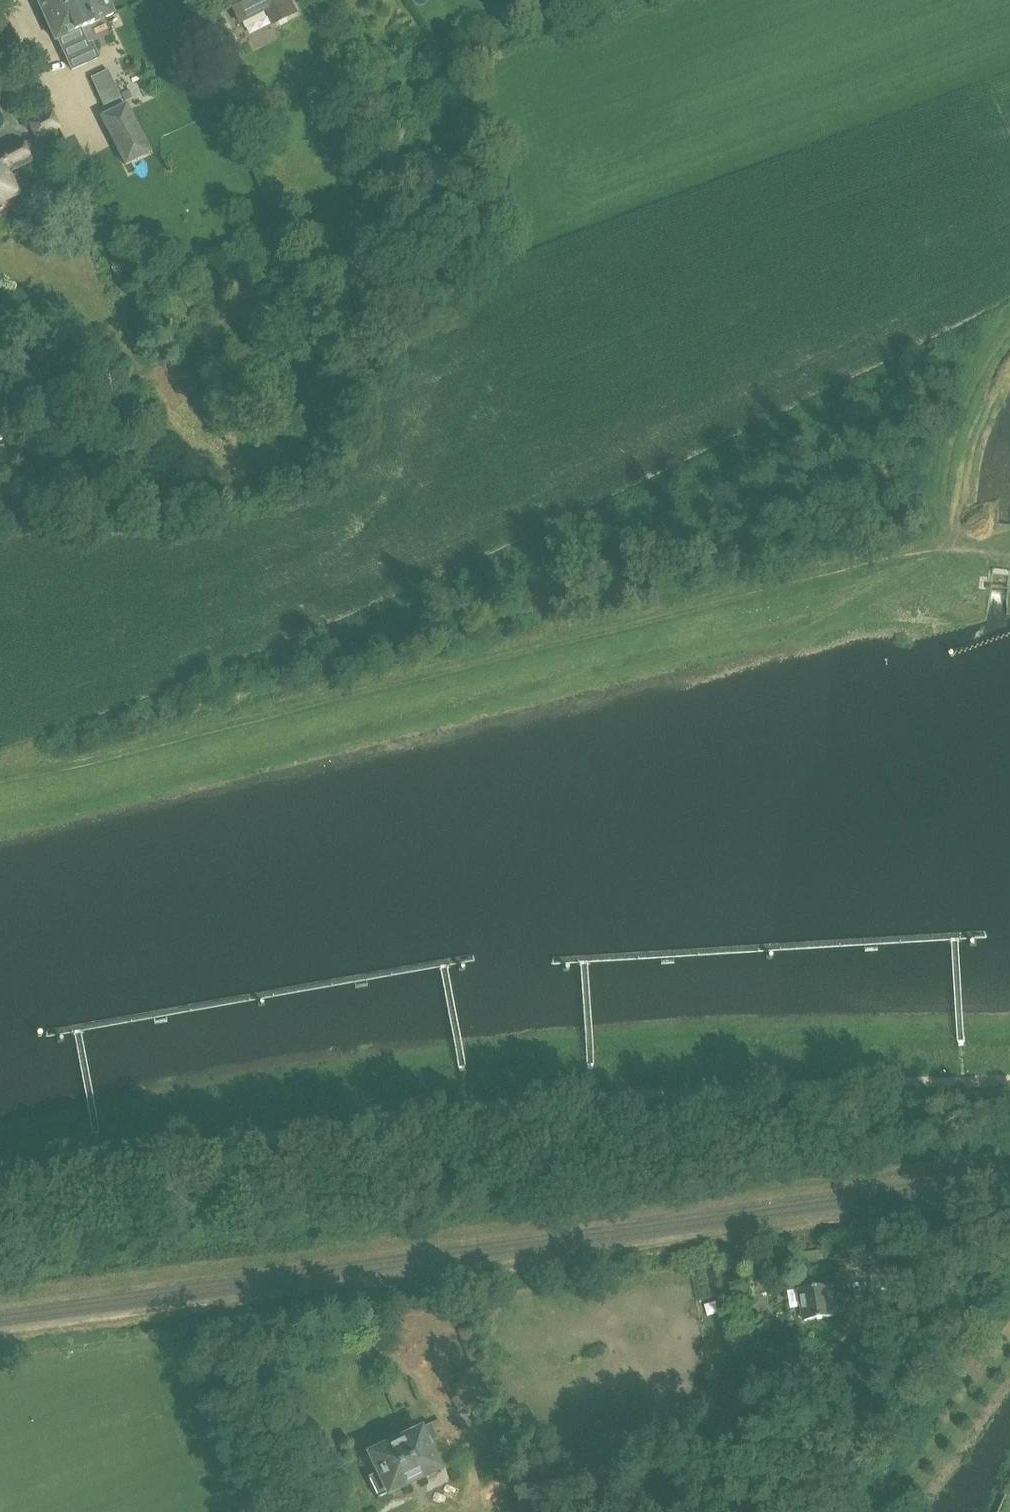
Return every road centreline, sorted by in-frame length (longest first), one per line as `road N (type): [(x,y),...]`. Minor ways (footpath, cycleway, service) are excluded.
road 1 (track): [(1009,328),(955,420),(937,527),(922,550),(0,778)]
road 2 (track): [(0,1189),(182,1152),(446,1113),(1009,1084)]

